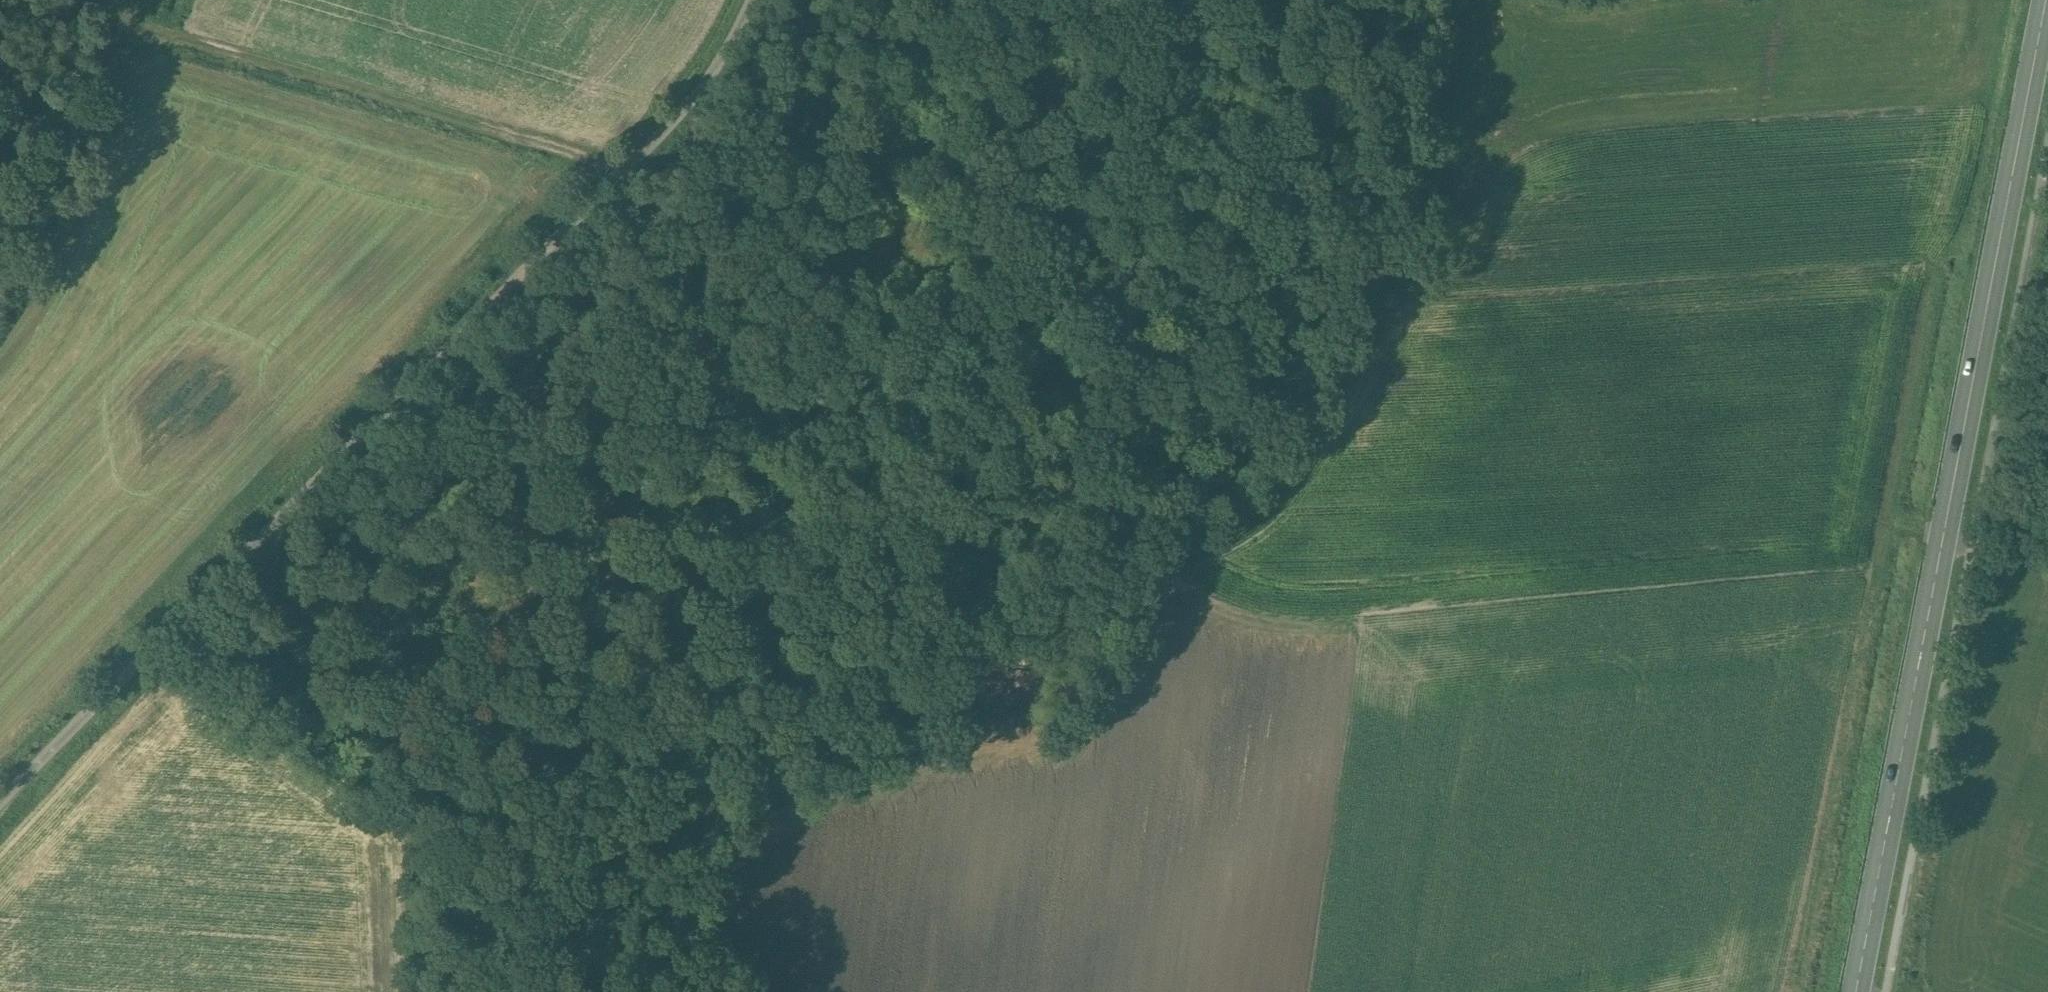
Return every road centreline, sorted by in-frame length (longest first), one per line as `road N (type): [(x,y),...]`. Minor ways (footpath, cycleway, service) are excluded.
road 1 (unclassified): [(0,792),(739,0)]
road 2 (primary): [(2045,0),(1856,991)]

